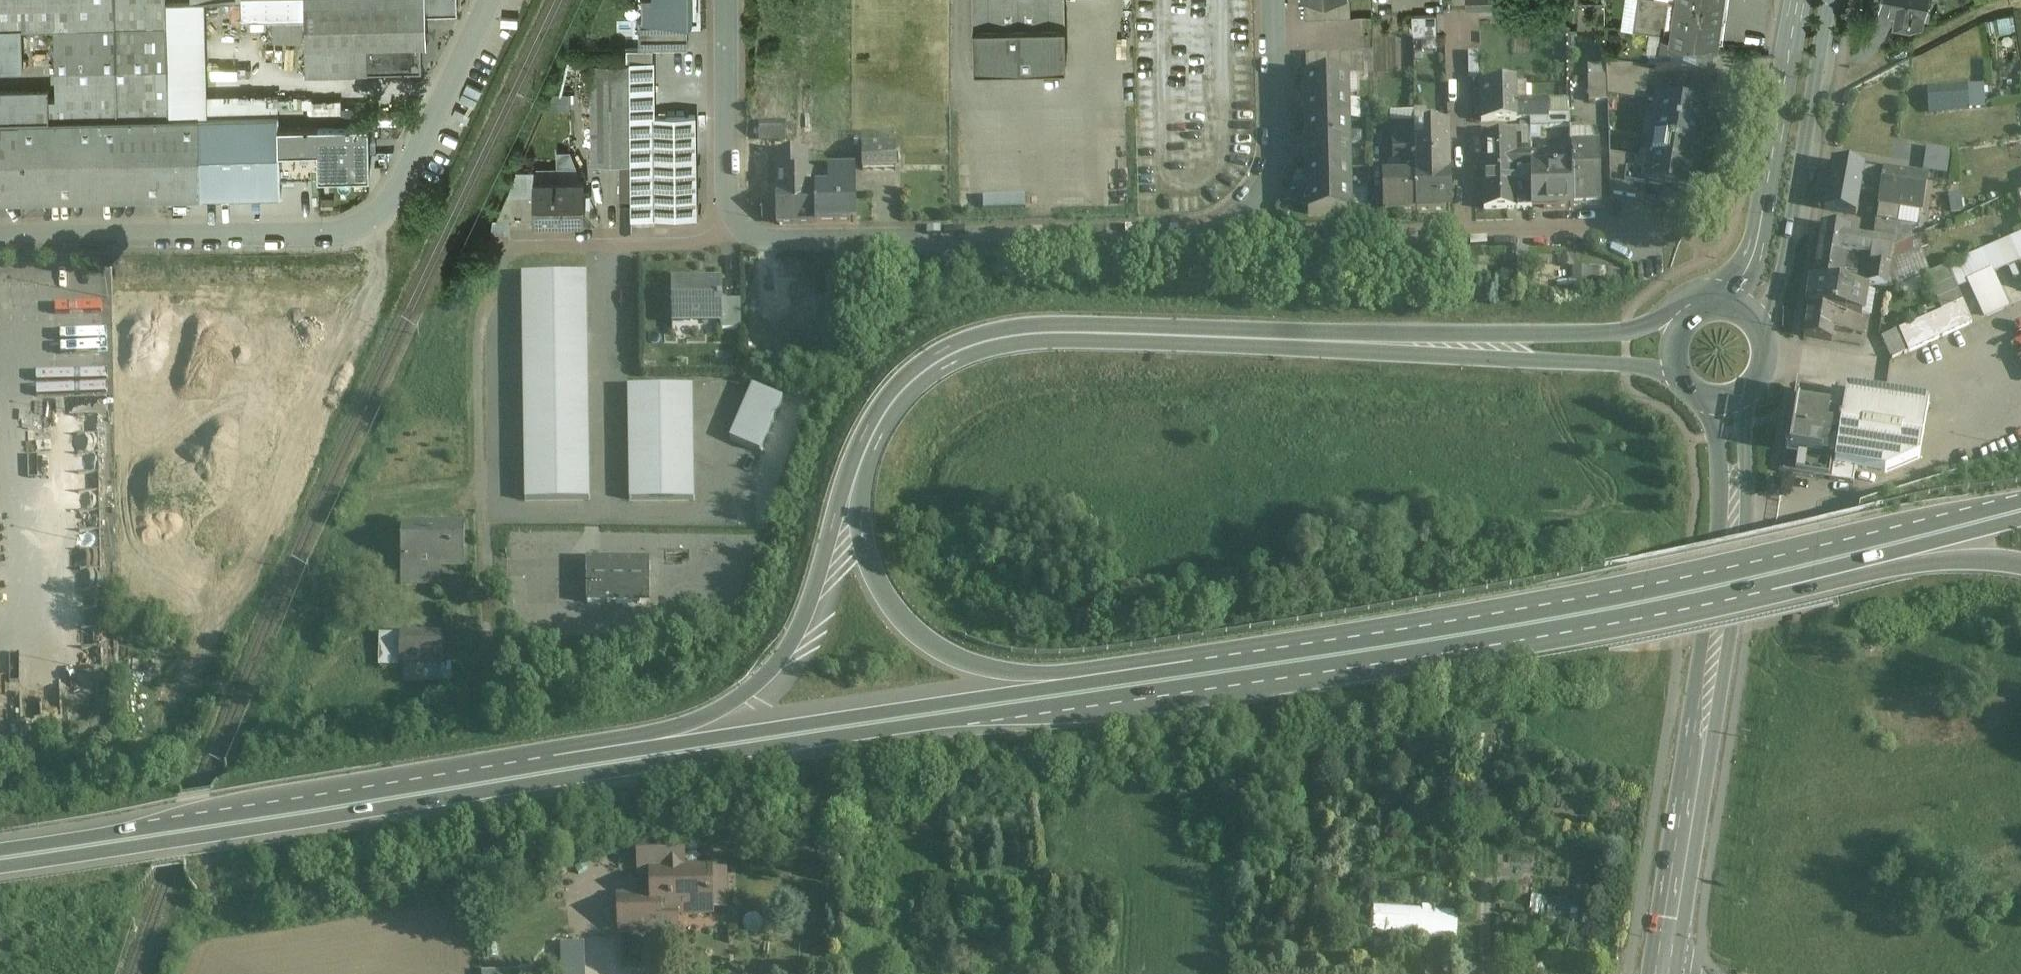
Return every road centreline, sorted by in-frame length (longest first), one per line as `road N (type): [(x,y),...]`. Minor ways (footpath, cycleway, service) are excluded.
road 1 (trunk): [(275,823),(1292,681),(1766,596)]
road 2 (trunk): [(1249,666),(1036,675),(970,662),(933,639),(887,581),(874,543),(875,472),(906,404),(953,363),(1016,345),(1080,340),(1629,363),(1682,381)]
road 3 (trunk): [(1698,309),(1654,326),(1596,333),(1085,318),(977,333),(922,361),(887,399),(855,459),(810,620),(775,674),(713,719),(613,759)]
road 4 (trunk): [(2020,511),(1644,597),(1249,666)]
road 5 (trunk): [(1249,666),(613,759)]
road 6 (residential): [(490,0),(394,195),(366,220),(333,230),(0,236)]
road 7 (residential): [(1236,231),(753,241)]
road 8 (secondary): [(1733,512),(1667,973)]
road 9 (residential): [(1740,117),(1721,196),(1688,226),(1466,232)]
road 10 (trunk): [(613,759),(275,823)]
road 11 (secondary): [(1762,329),(1784,264),(1830,0)]
road 12 (secondary): [(1798,0),(1761,227),(1748,266),(1719,304)]
road 13 (trunk): [(275,823),(0,860)]
road 14 (trunk): [(1766,596),(2020,530)]
road 15 (trunk): [(1766,596),(1809,601),(1936,573),(2020,577)]
road 16 (residential): [(753,241),(725,217),(722,198),(725,0)]
road 17 (residential): [(753,241),(507,245)]
road 18 (residential): [(1271,0),(1276,171),(1270,193),(1236,231)]
road 19 (residential): [(1466,232),(1236,231)]
road 20 (residential): [(1462,25),(1466,232)]

